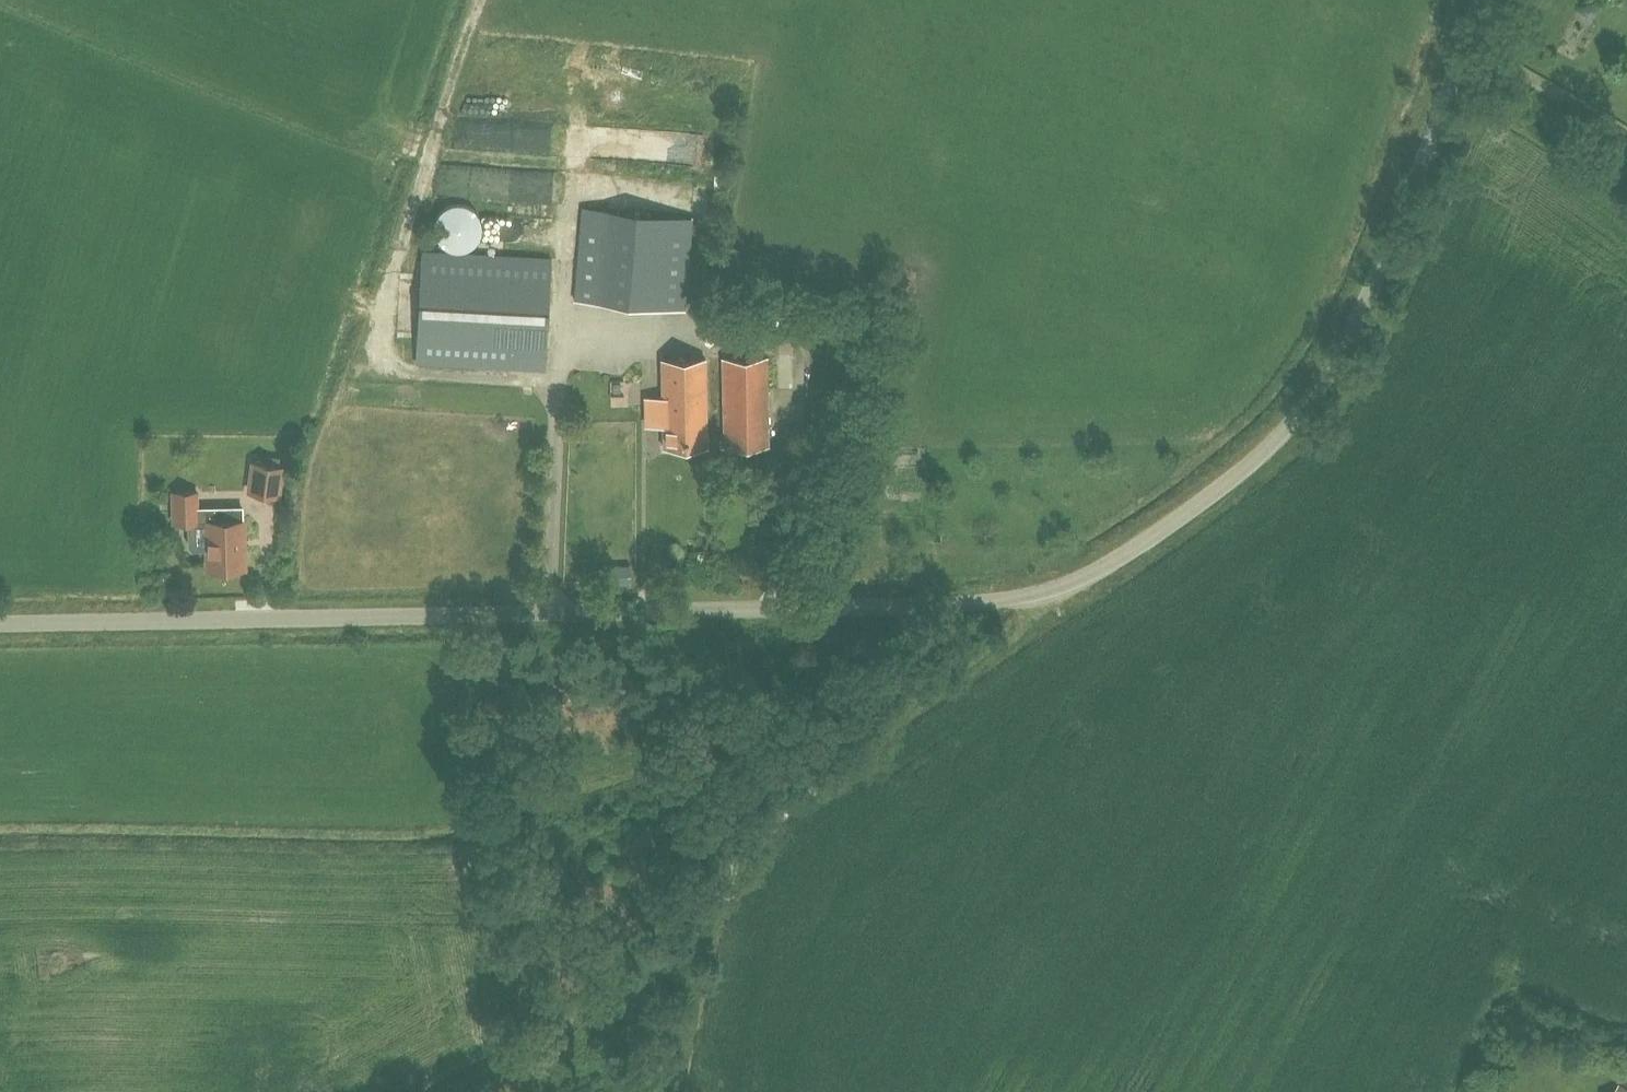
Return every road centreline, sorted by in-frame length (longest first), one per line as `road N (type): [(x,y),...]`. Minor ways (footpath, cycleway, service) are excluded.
road 1 (unclassified): [(0,622),(1050,598),(1109,566),(1279,440),(1327,382),(1379,277),(1480,0)]

